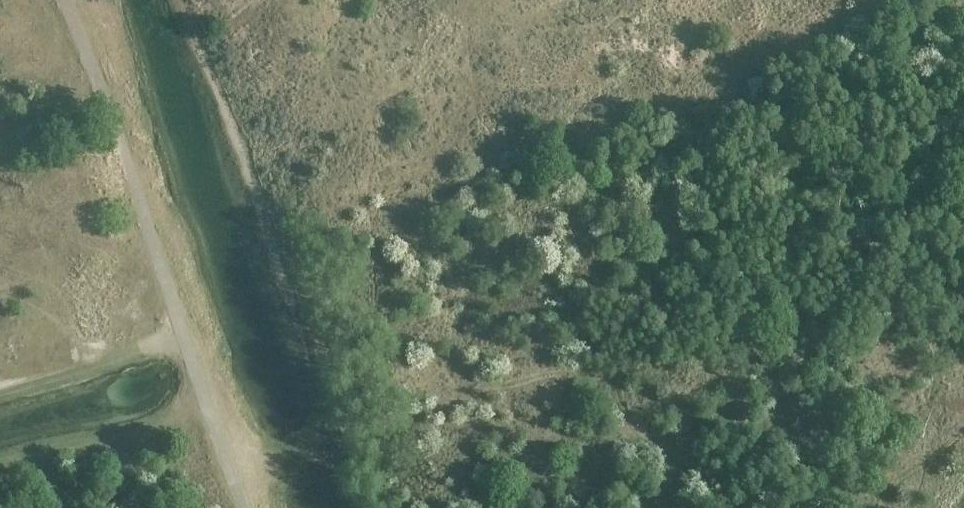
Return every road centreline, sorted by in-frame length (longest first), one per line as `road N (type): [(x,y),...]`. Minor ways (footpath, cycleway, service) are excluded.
road 1 (track): [(244,507),(64,0)]

